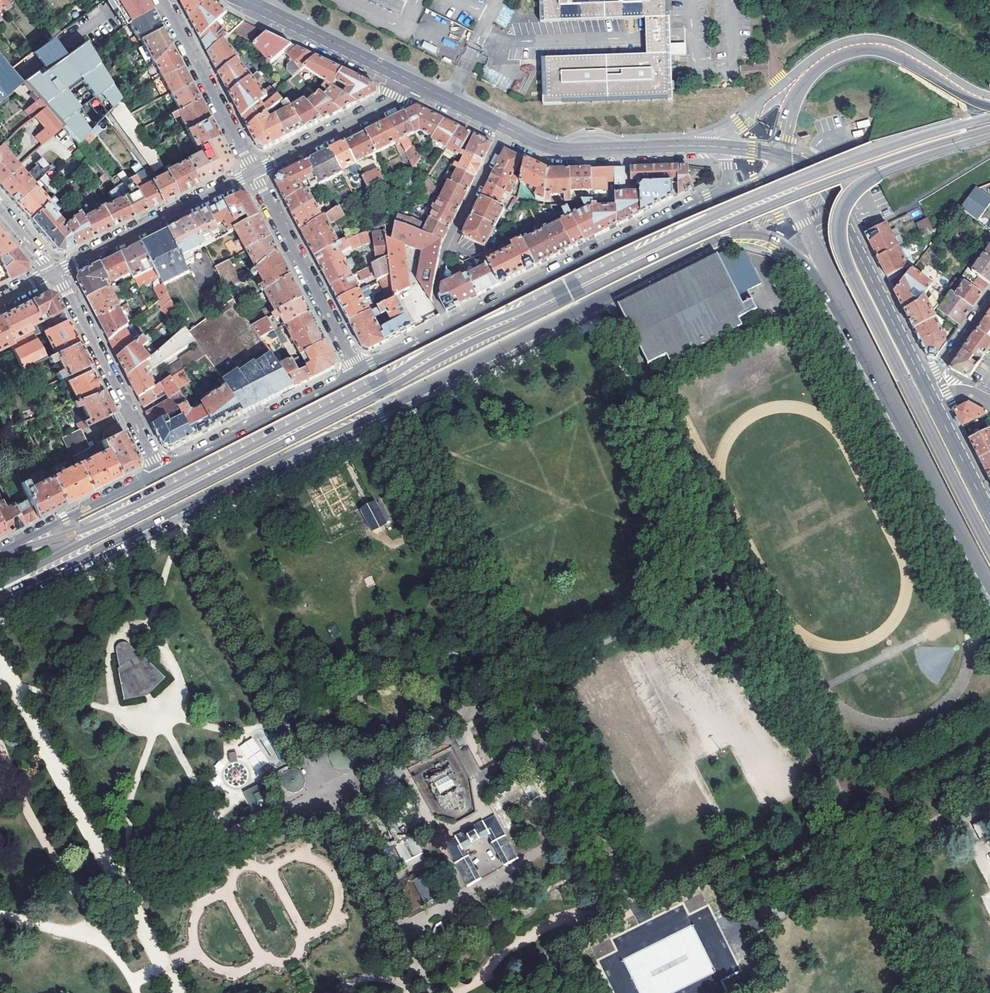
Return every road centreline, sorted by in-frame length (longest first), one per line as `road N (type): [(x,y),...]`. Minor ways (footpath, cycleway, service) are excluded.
road 1 (secondary): [(989,125),(852,169),(706,230),(88,534)]
road 2 (secondary): [(75,553),(94,552),(736,233)]
road 3 (secondary): [(989,550),(851,276),(839,237),(847,202),(871,179),(989,134)]
road 4 (residential): [(731,191),(359,371)]
road 5 (secondary): [(725,148),(558,149),(419,84)]
road 6 (secondary): [(845,308),(989,579)]
road 7 (secondary): [(989,107),(898,58),(860,51),(831,61),(803,84),(780,156)]
road 8 (secondary): [(924,385),(828,188),(780,156)]
road 9 (residential): [(55,272),(160,472)]
road 10 (residential): [(359,371),(253,172)]
road 11 (residential): [(359,371),(160,472)]
road 12 (residential): [(253,172),(55,272)]
road 13 (residential): [(253,172),(164,0)]
road 14 (secondary): [(419,84),(245,0)]
road 15 (residential): [(419,84),(253,172)]
road 16 (residential): [(160,472),(6,552)]
road 17 (secondary): [(780,156),(781,182),(845,308)]
road 18 (secondary): [(736,233),(786,248),(845,308)]
road 19 (secondary): [(989,513),(933,401)]

